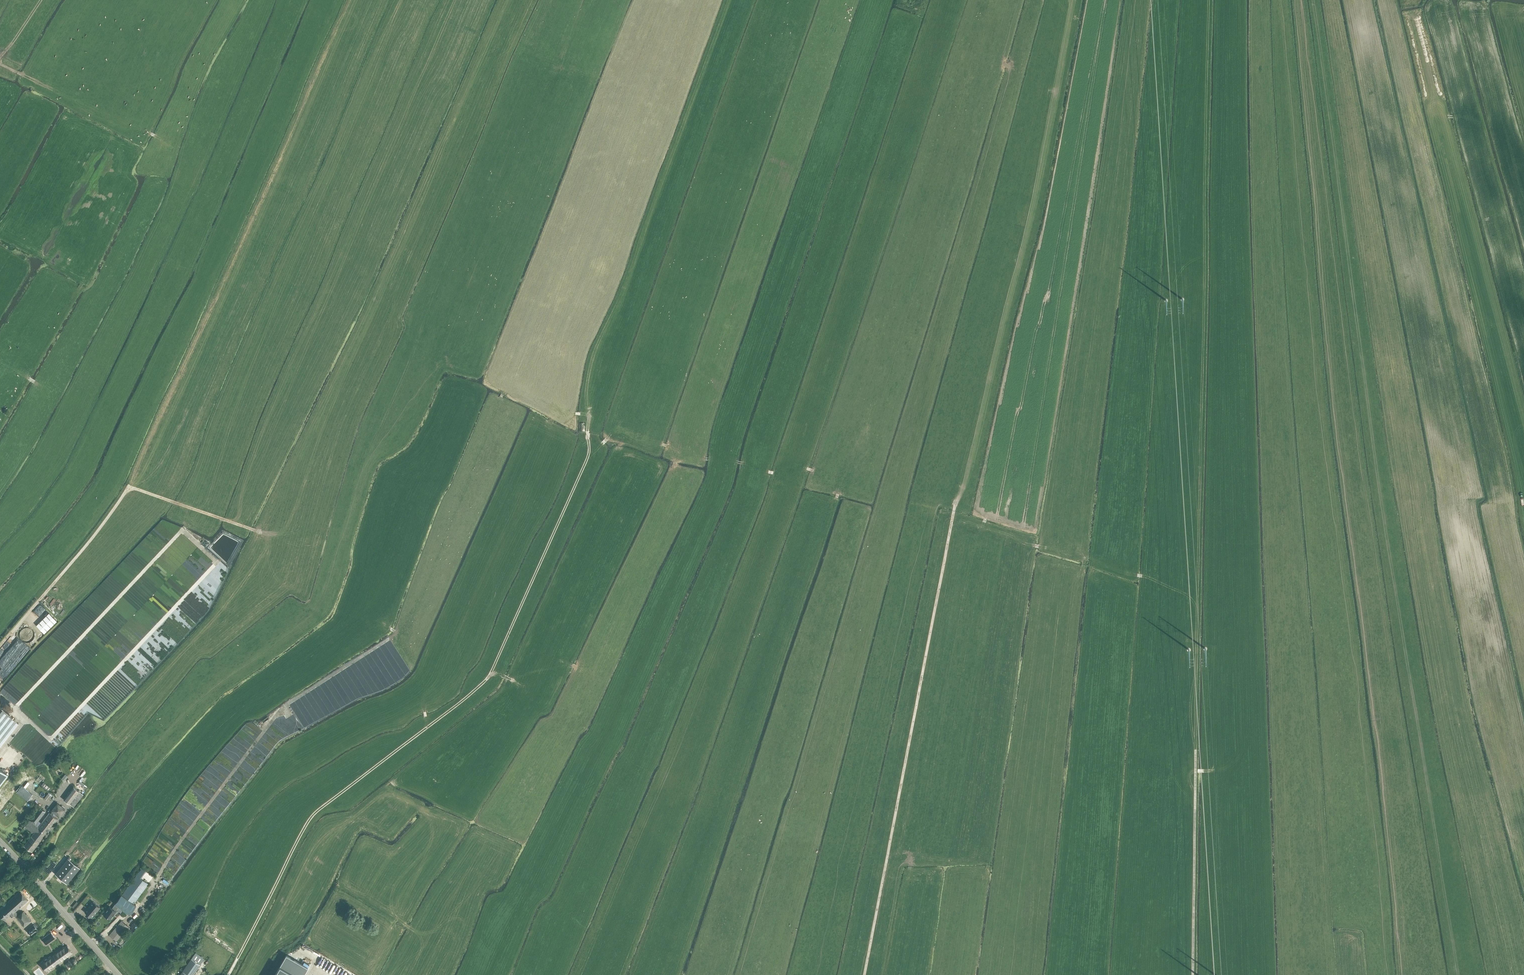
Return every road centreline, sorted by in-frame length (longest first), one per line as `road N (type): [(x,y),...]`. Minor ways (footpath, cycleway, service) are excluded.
road 1 (track): [(238,958),(311,818),(487,680),(587,459),(588,423)]
road 2 (track): [(865,974),(955,507)]
road 3 (track): [(255,530),(131,487),(0,649)]
road 4 (track): [(24,723),(51,740),(56,735),(217,562),(183,529)]
road 5 (track): [(16,708),(204,514)]
road 6 (tertiary): [(119,974),(0,841)]

